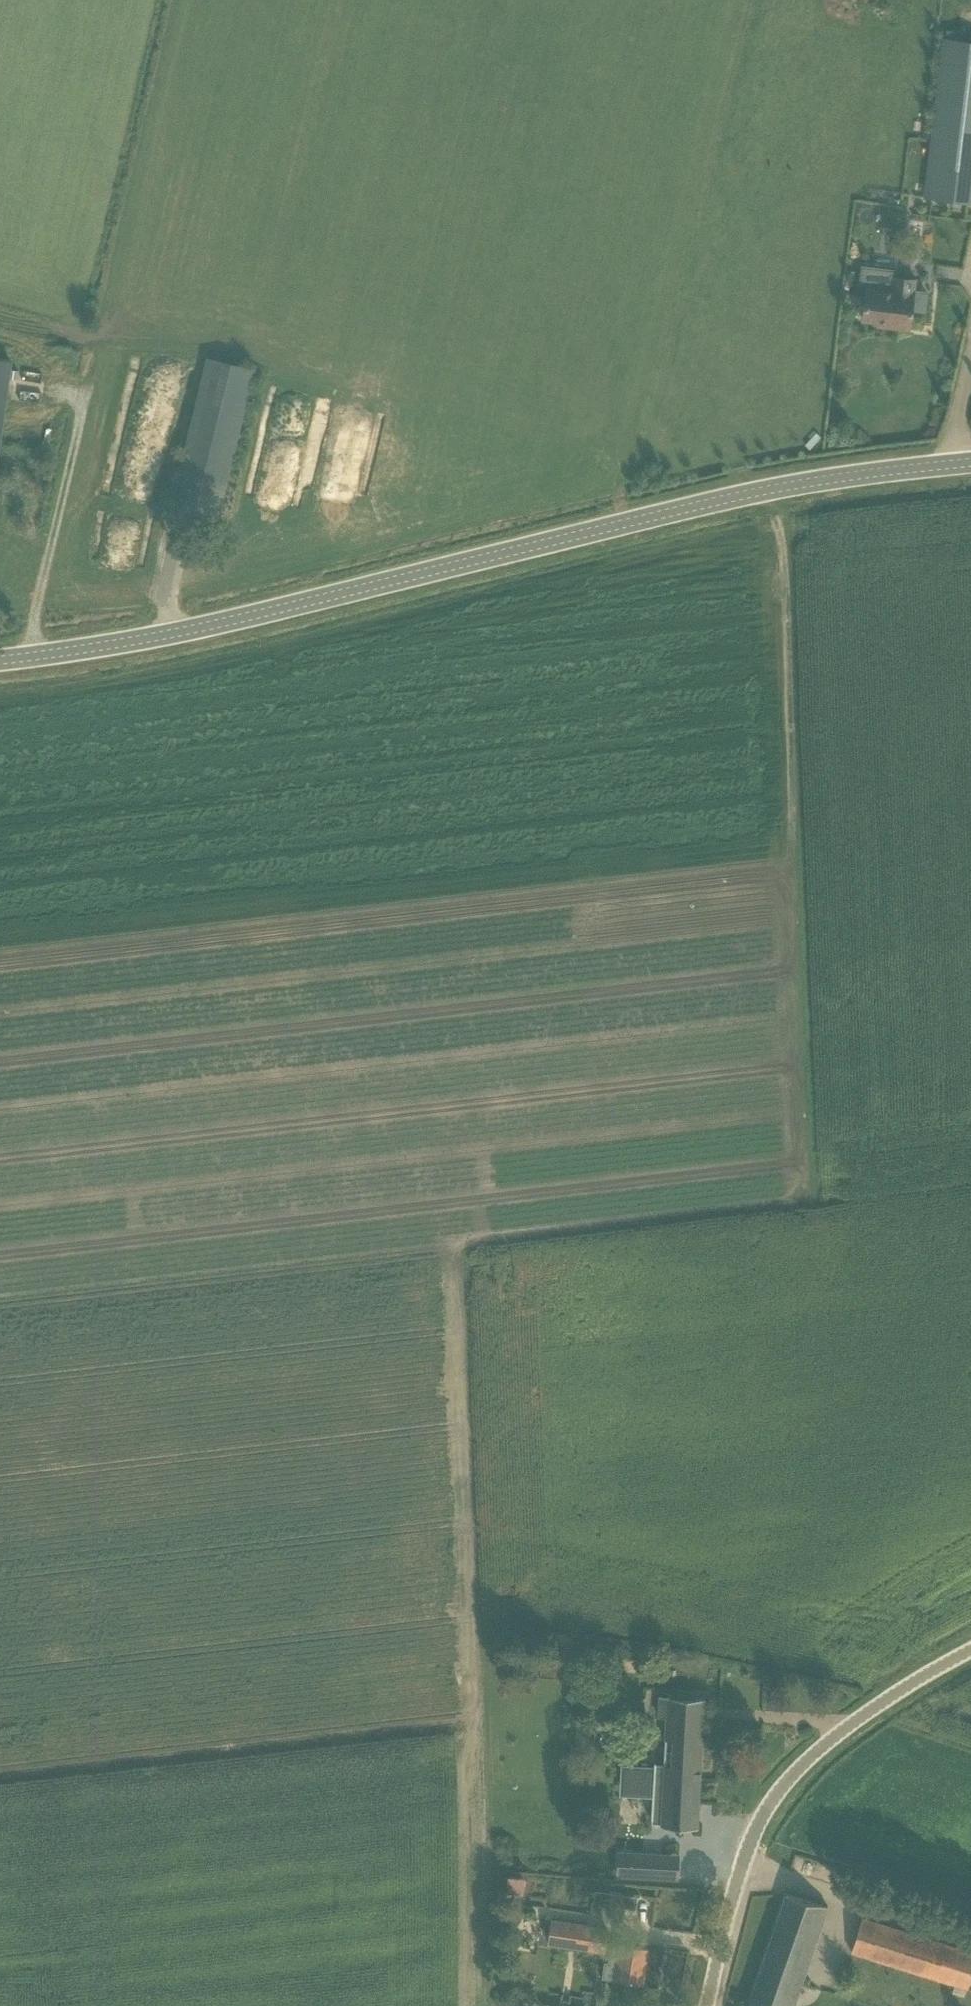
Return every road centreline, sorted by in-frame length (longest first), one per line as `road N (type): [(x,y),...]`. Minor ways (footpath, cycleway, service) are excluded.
road 1 (tertiary): [(0,666),(174,640),(788,488),(970,467)]
road 2 (unclassified): [(705,2005),(762,1816),(833,1737),(970,1649)]

